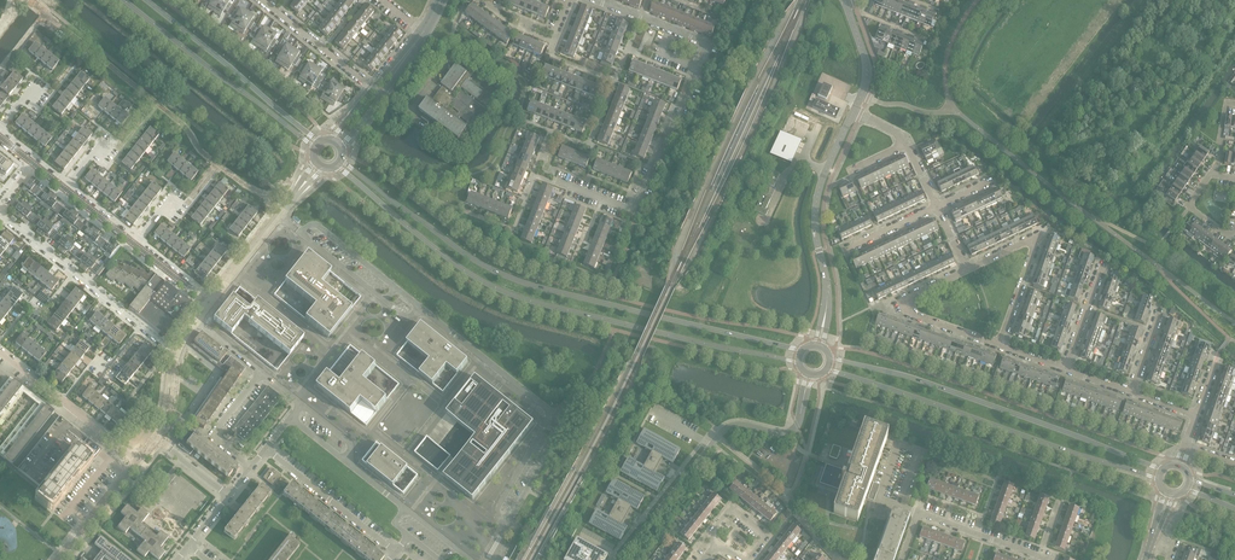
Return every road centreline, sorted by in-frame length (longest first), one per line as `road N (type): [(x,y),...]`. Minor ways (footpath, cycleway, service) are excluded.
road 1 (secondary): [(337,166),(487,283),(799,362)]
road 2 (secondary): [(803,350),(527,284),(465,252),(341,161)]
road 3 (unclassified): [(1234,325),(953,105),(929,111),(862,93)]
road 4 (residential): [(533,175),(635,212),(706,44),(596,0)]
road 5 (secondary): [(1161,469),(976,399),(830,358)]
road 6 (secondary): [(827,370),(1158,479)]
road 7 (residential): [(487,559),(563,424),(424,310)]
road 8 (secondary): [(124,0),(313,148)]
road 9 (residential): [(177,352),(0,214)]
road 10 (secondary): [(318,141),(146,0)]
road 11 (residential): [(1000,344),(1034,245),(1027,240),(968,269)]
road 12 (residential): [(968,269),(909,297),(906,306),(1000,344)]
road 13 (residential): [(136,461),(0,352)]
road 14 (residential): [(396,552),(266,449)]
road 15 (residential): [(618,559),(718,437)]
road 16 (residential): [(424,310),(403,315),(301,233)]
road 17 (residential): [(424,310),(322,228),(301,233)]
road 18 (residential): [(1052,559),(918,513)]
road 19 (residential): [(291,418),(402,506)]
road 20 (residential): [(372,88),(262,0)]
road 21 (unclassified): [(718,437),(741,425),(791,432),(811,375)]
road 22 (unclassified): [(828,302),(815,219),(827,170)]
road 23 (residential): [(251,468),(211,436),(262,373)]
road 24 (residential): [(57,559),(136,461)]

